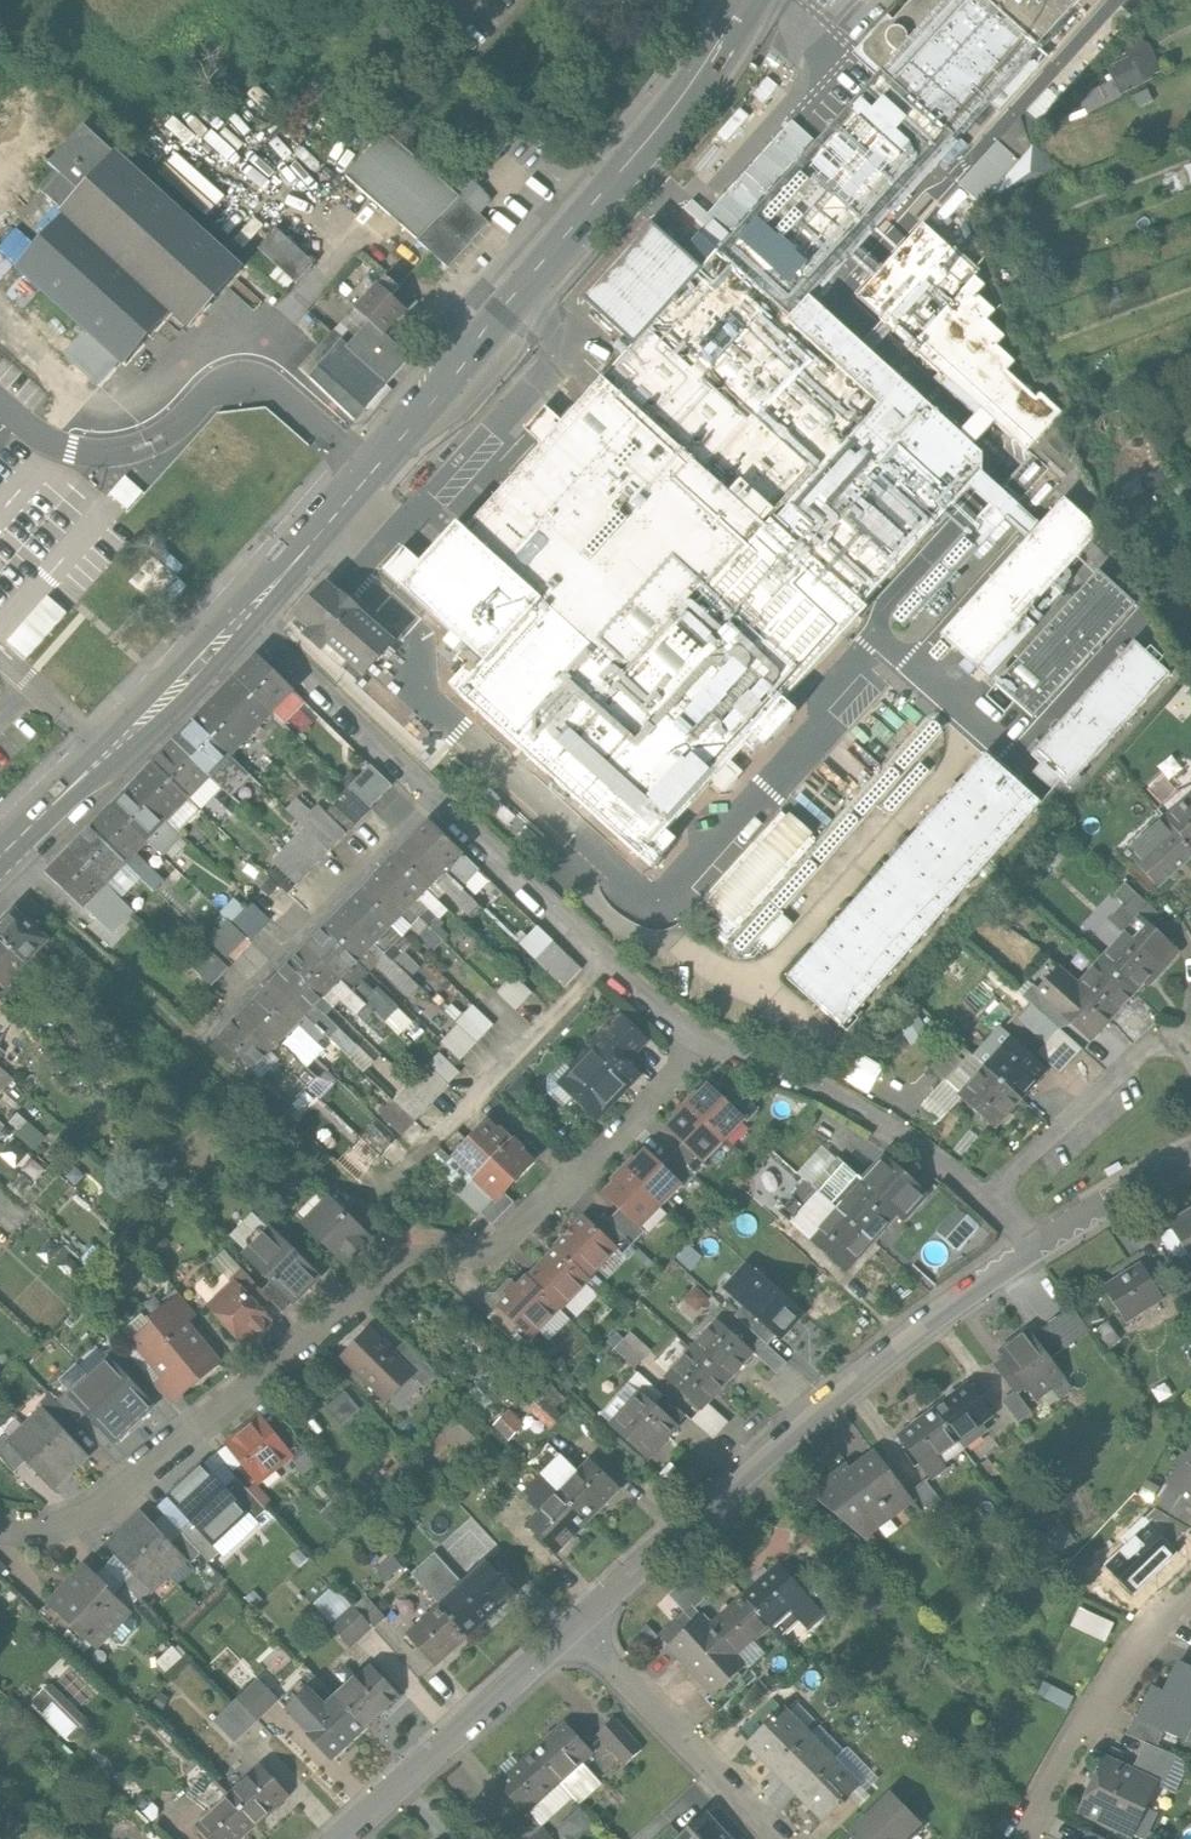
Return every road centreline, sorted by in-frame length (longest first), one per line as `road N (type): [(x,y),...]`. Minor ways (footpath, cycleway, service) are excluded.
road 1 (residential): [(710,1046),(488,1263),(422,1245),(114,1496),(52,1524),(0,1522)]
road 2 (primary): [(244,613),(647,141),(742,0)]
road 3 (residential): [(710,1046),(645,1004),(244,613)]
road 4 (residential): [(573,1625),(891,1349),(1042,1244)]
road 5 (primary): [(0,857),(244,613)]
road 6 (residential): [(989,1195),(902,1132),(825,1090),(710,1046)]
road 7 (residential): [(343,1838),(573,1625)]
road 8 (residential): [(573,1625),(785,1838)]
road 9 (residential): [(1190,1593),(1110,1689),(1023,1838)]
road 10 (residential): [(1190,1057),(1171,1032),(989,1195)]
road 11 (residential): [(1042,1244),(1190,1158)]

